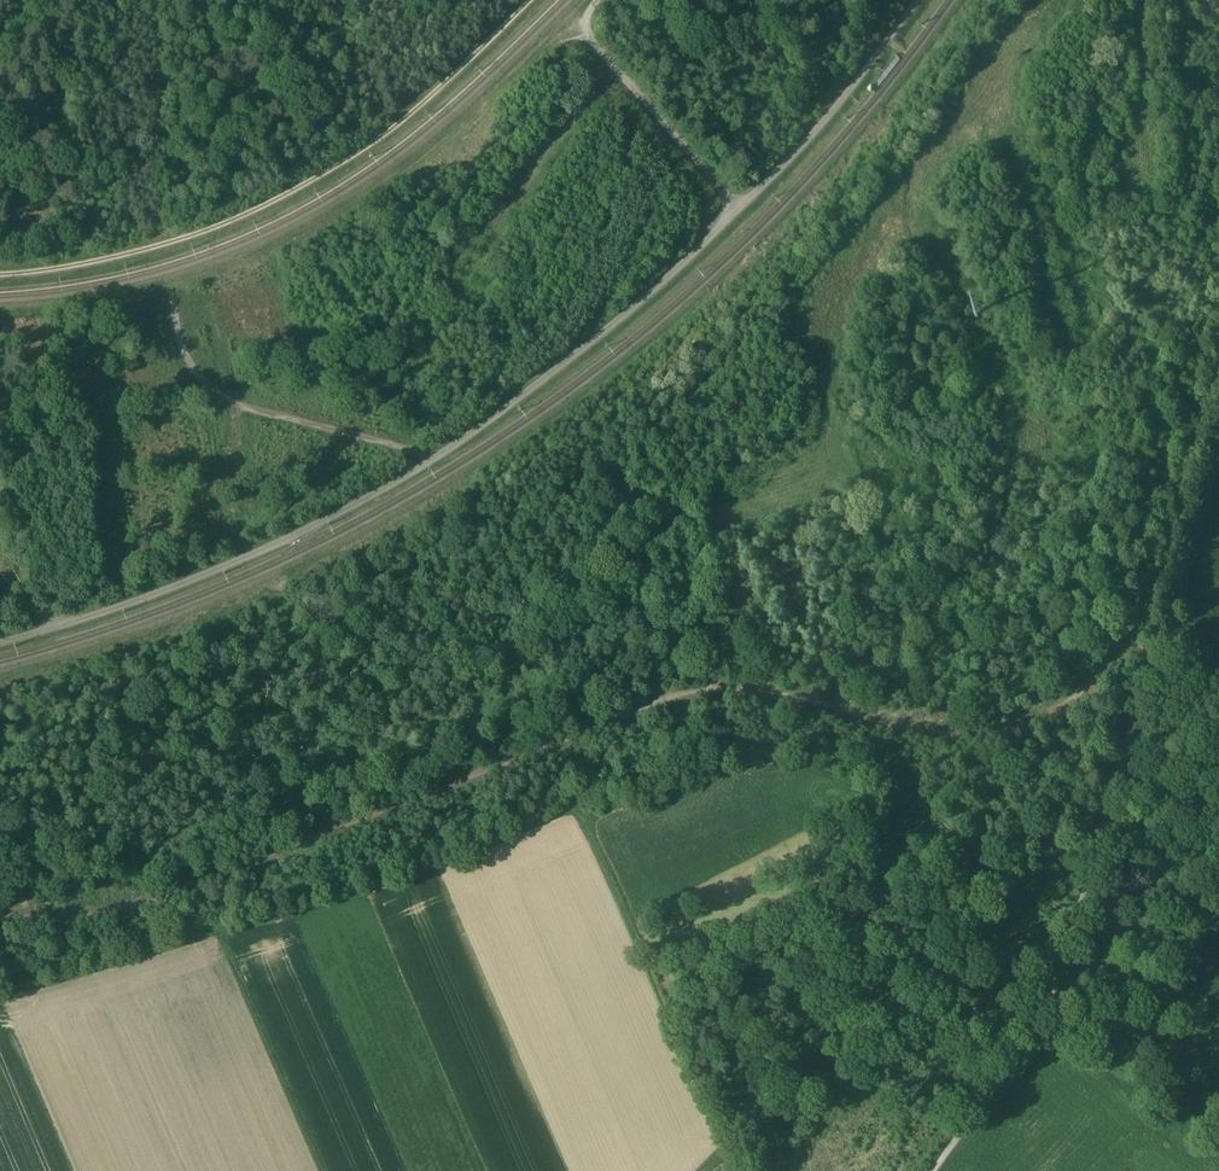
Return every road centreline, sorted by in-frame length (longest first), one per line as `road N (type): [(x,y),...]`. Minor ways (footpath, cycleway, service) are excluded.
road 1 (track): [(1169,625),(1149,619),(1094,684),(1010,729),(963,737),(900,729),(798,699),(716,691),(184,890),(113,911),(0,913)]
road 2 (track): [(530,0),(388,132),(245,215),(122,256),(0,272)]
road 3 (track): [(581,800),(707,735),(899,777),(979,831),(1081,924)]
road 4 (track): [(581,800),(727,1144),(759,1170)]
road 5 (track): [(1169,625),(1081,924)]
road 6 (track): [(938,1170),(1053,1027),(1081,924)]
road 7 (track): [(537,386),(602,289),(679,141)]
road 8 (track): [(220,919),(217,930),(323,1170)]
road 9 (unclassified): [(1218,676),(1169,625),(1218,454)]
road 10 (track): [(488,250),(618,74)]
road 11 (track): [(1081,924),(1218,1001)]

